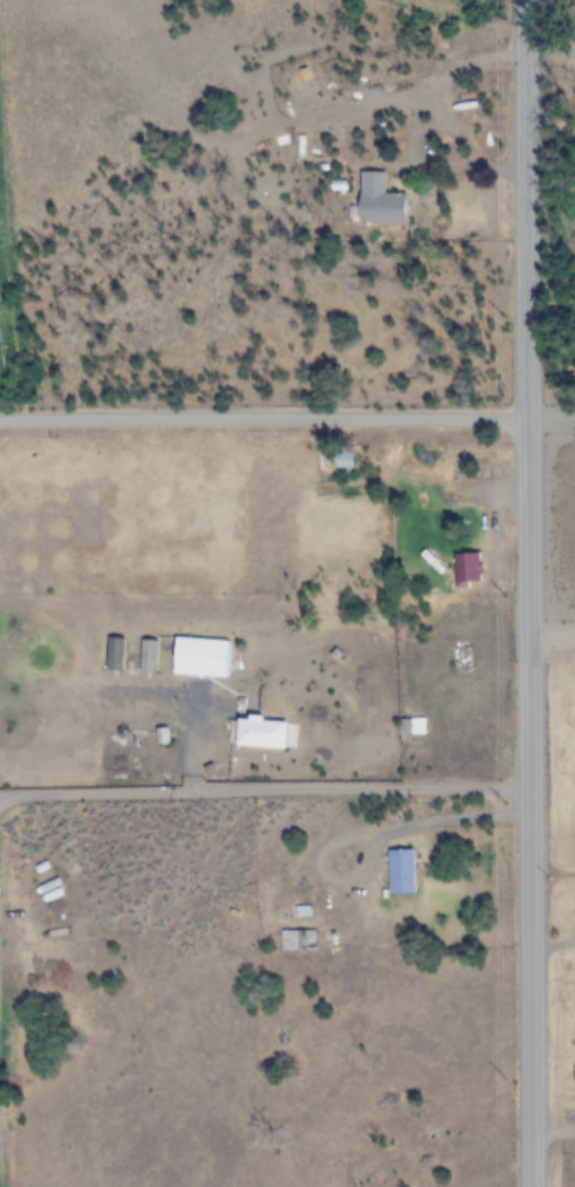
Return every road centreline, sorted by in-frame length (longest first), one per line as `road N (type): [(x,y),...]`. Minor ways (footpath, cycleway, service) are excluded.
road 1 (tertiary): [(532,1186),(530,0)]
road 2 (residential): [(527,419),(0,421)]

